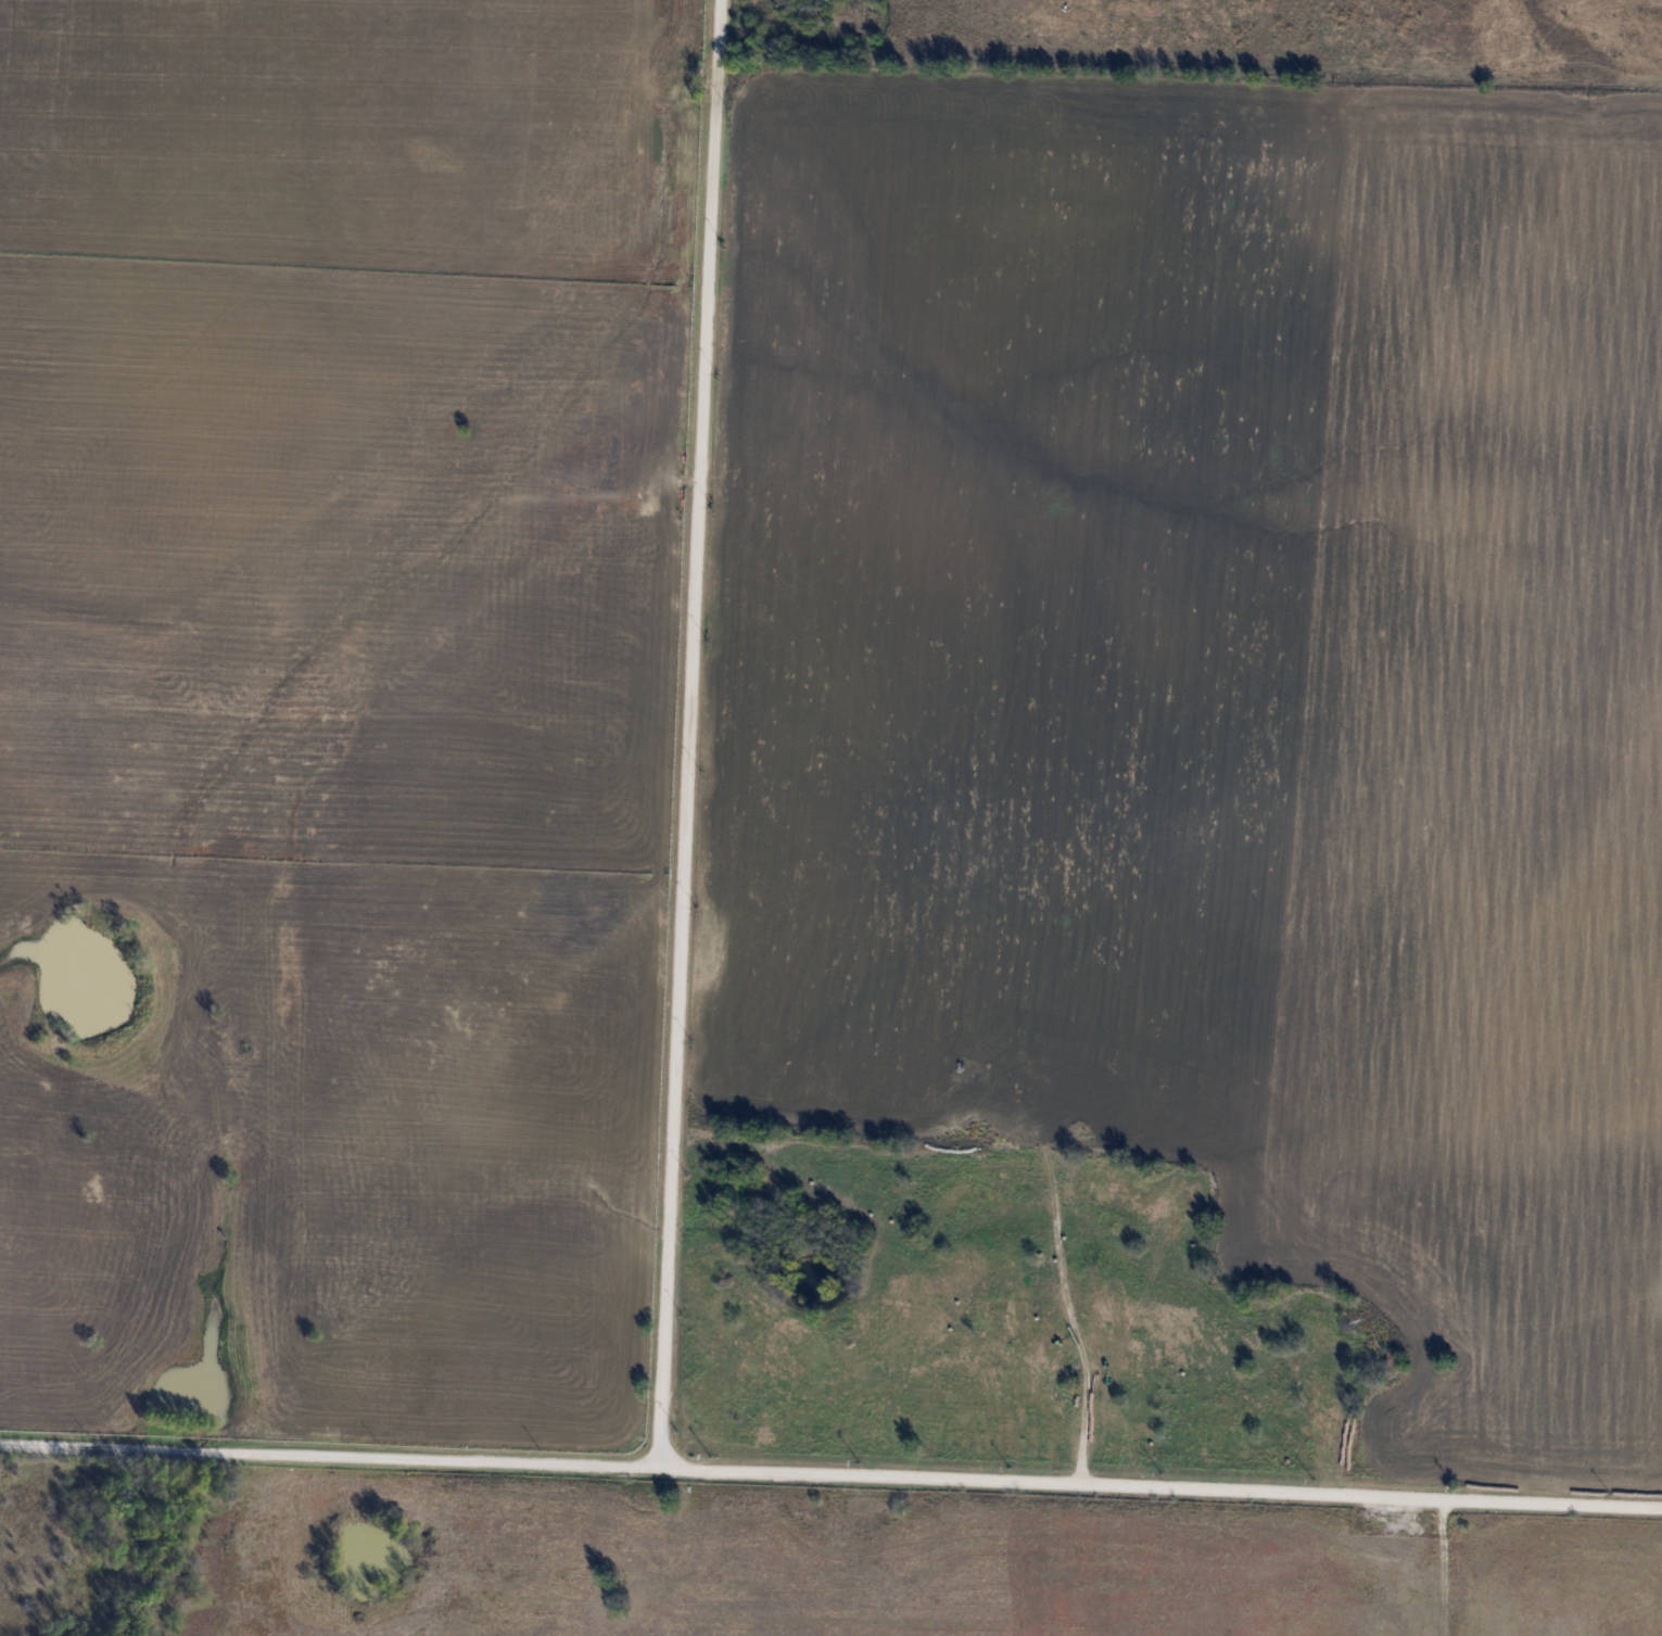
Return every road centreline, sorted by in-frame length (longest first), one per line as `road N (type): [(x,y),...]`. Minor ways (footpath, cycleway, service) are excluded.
road 1 (residential): [(1661,1507),(0,1447)]
road 2 (residential): [(656,1469),(717,0)]

